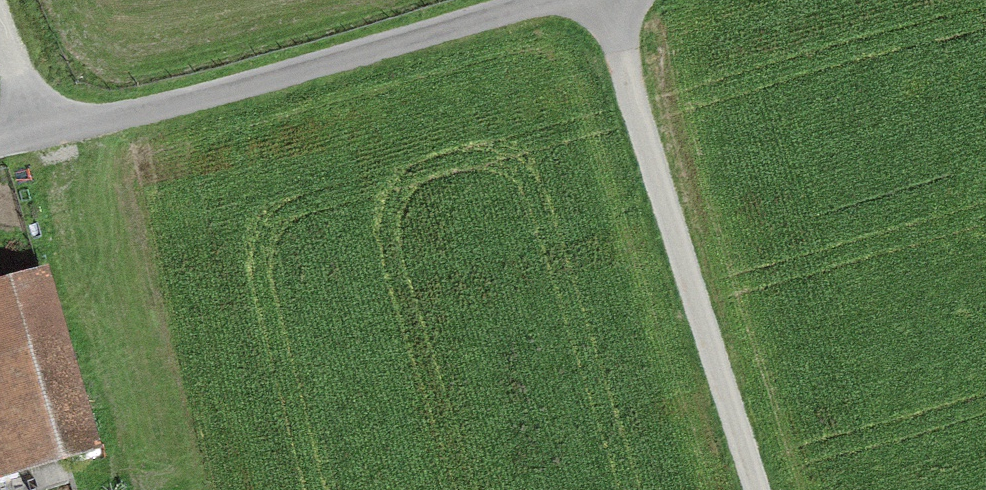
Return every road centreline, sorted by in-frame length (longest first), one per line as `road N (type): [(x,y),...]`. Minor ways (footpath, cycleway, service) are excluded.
road 1 (unclassified): [(594,0),(44,138)]
road 2 (track): [(606,0),(768,489)]
road 3 (track): [(0,151),(44,138),(2,0)]

